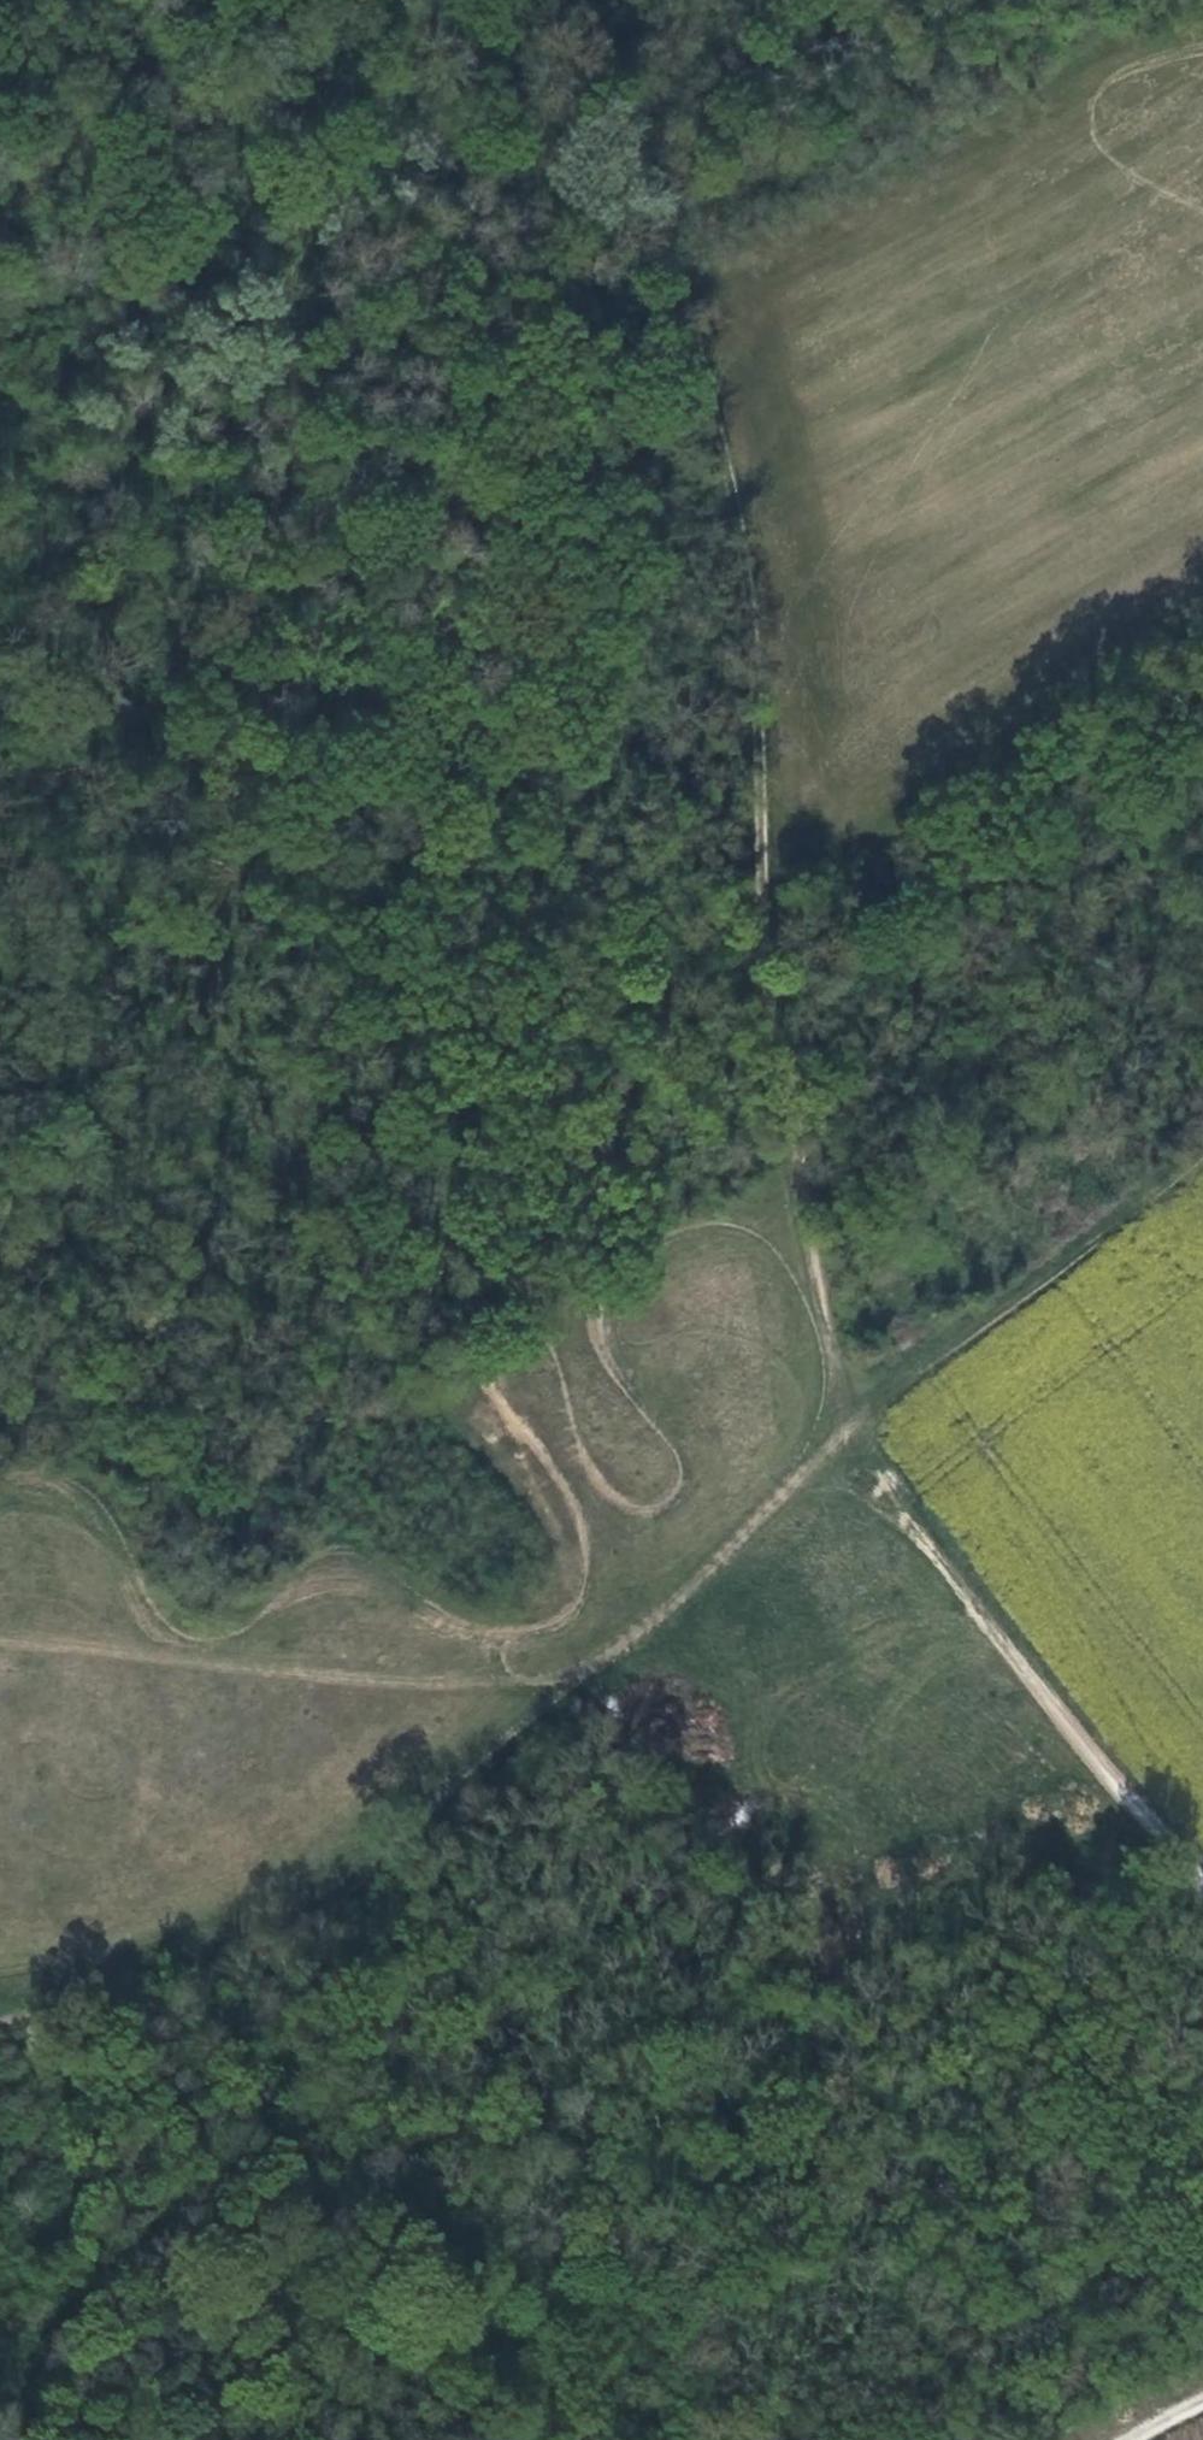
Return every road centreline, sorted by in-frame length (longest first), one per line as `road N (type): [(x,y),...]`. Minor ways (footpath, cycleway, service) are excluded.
road 1 (track): [(606,0),(695,311),(741,518),(754,634),(763,945),(782,1118),(841,1411),(862,1474),(988,1619),(1106,1775),(1202,1878)]
road 2 (track): [(1202,1149),(965,1347),(847,1426)]

